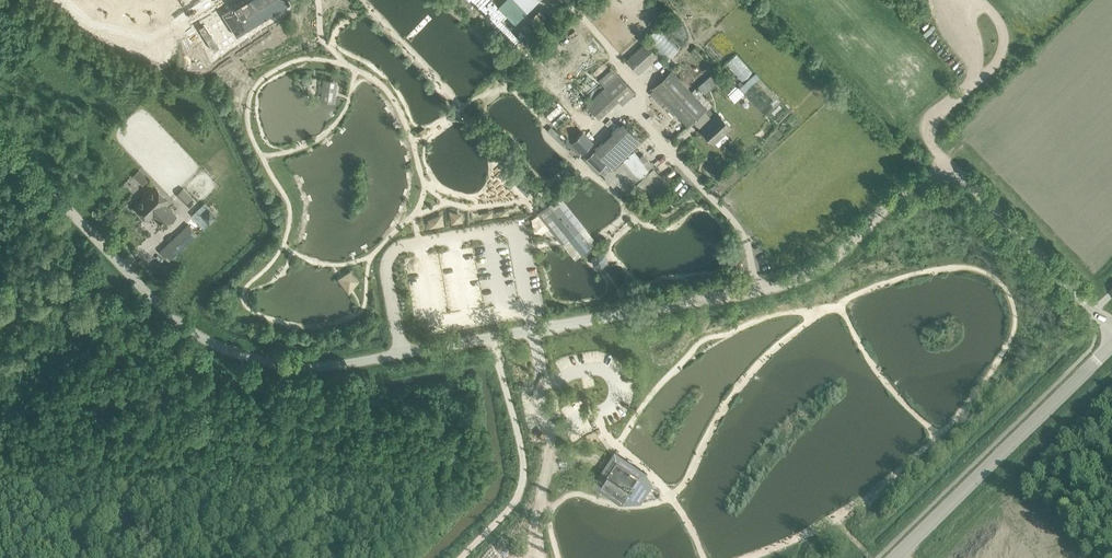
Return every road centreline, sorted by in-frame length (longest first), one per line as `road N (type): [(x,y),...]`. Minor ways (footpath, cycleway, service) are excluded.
road 1 (unclassified): [(1111,330),(977,193),(938,177),(907,189),(840,253),(784,284),(297,371),(238,365),(183,333),(0,139)]
road 2 (tertiary): [(897,557),(1111,345)]
road 3 (track): [(460,557),(511,506),(523,483),(498,337)]

